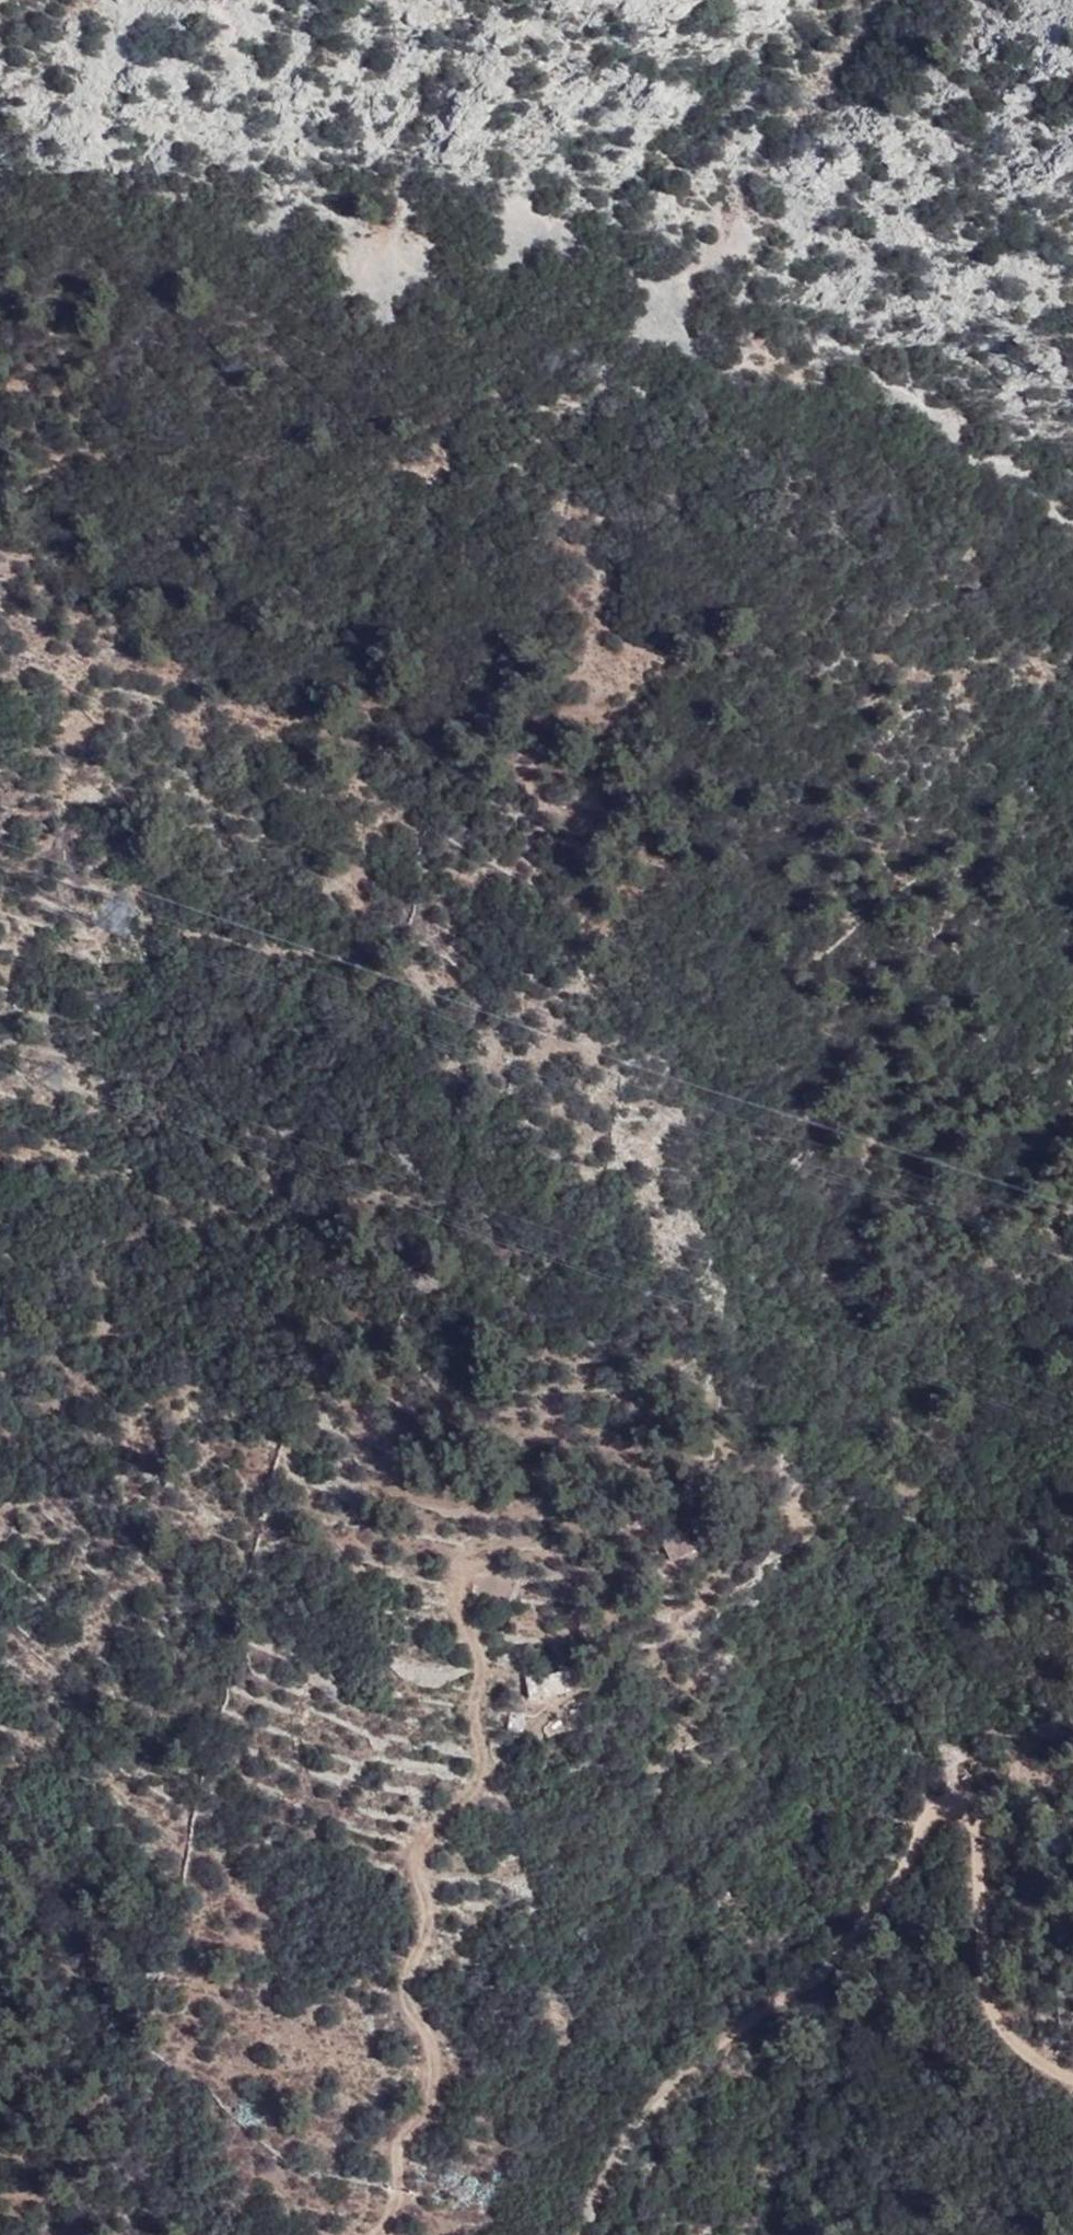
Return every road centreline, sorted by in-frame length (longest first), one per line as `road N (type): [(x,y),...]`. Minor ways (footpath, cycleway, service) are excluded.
road 1 (track): [(1072,2086),(1043,2075),(995,2024),(978,1826),(957,1804),(928,1816),(848,1956),(683,2067),(610,2158),(587,2234)]
road 2 (track): [(367,2234),(391,2216),(403,2189),(404,2156),(428,2119),(436,2074),(411,1990),(423,1942),(417,1872),(473,1787),(479,1760),(480,1676),(461,1596),(466,1570)]

